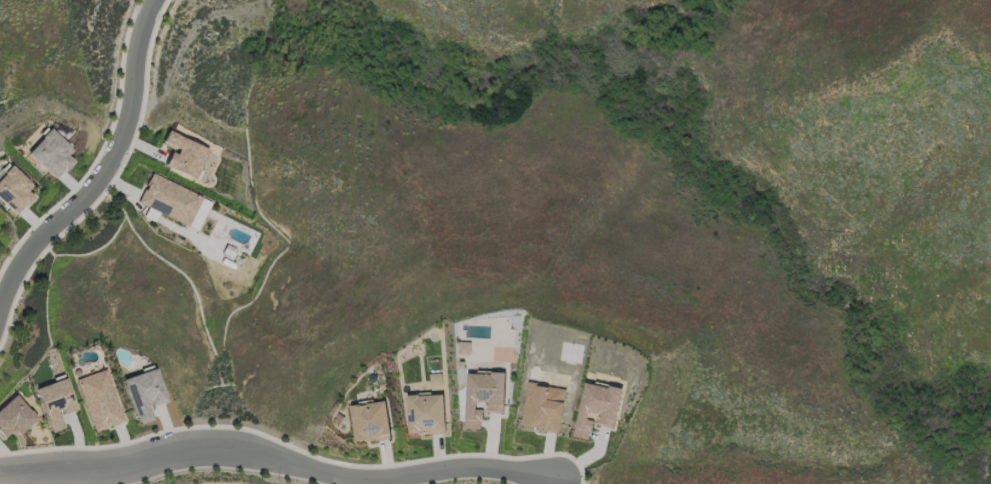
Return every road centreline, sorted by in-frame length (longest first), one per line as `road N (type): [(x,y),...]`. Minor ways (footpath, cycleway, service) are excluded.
road 1 (residential): [(567,481),(451,471),(345,475),(207,447),(0,480)]
road 2 (residential): [(150,0),(131,121),(109,165),(81,199),(45,223),(15,265),(0,308)]

